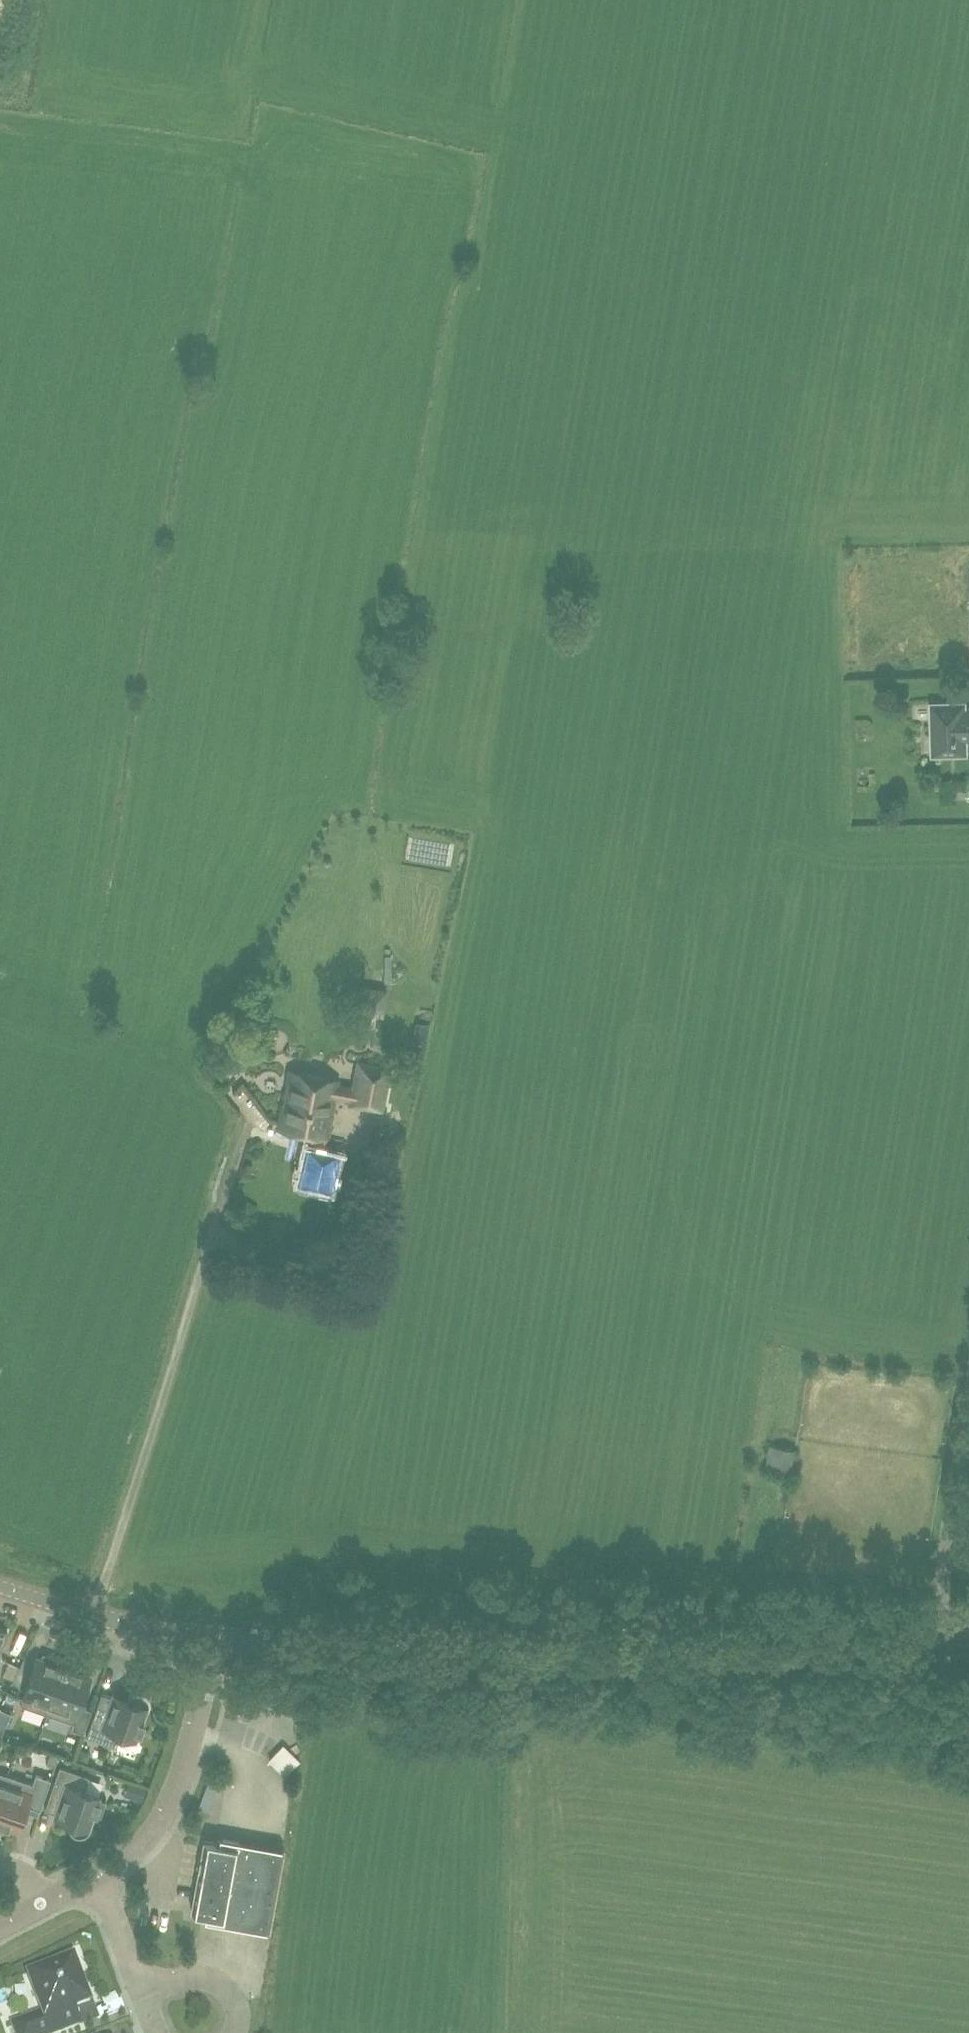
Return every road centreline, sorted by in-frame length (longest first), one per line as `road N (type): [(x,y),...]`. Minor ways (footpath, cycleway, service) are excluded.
road 1 (tertiary): [(968,1637),(214,1640)]
road 2 (unclassified): [(42,1905),(119,1864),(162,1820),(214,1640)]
road 3 (tertiary): [(214,1640),(94,1617),(0,1586)]

